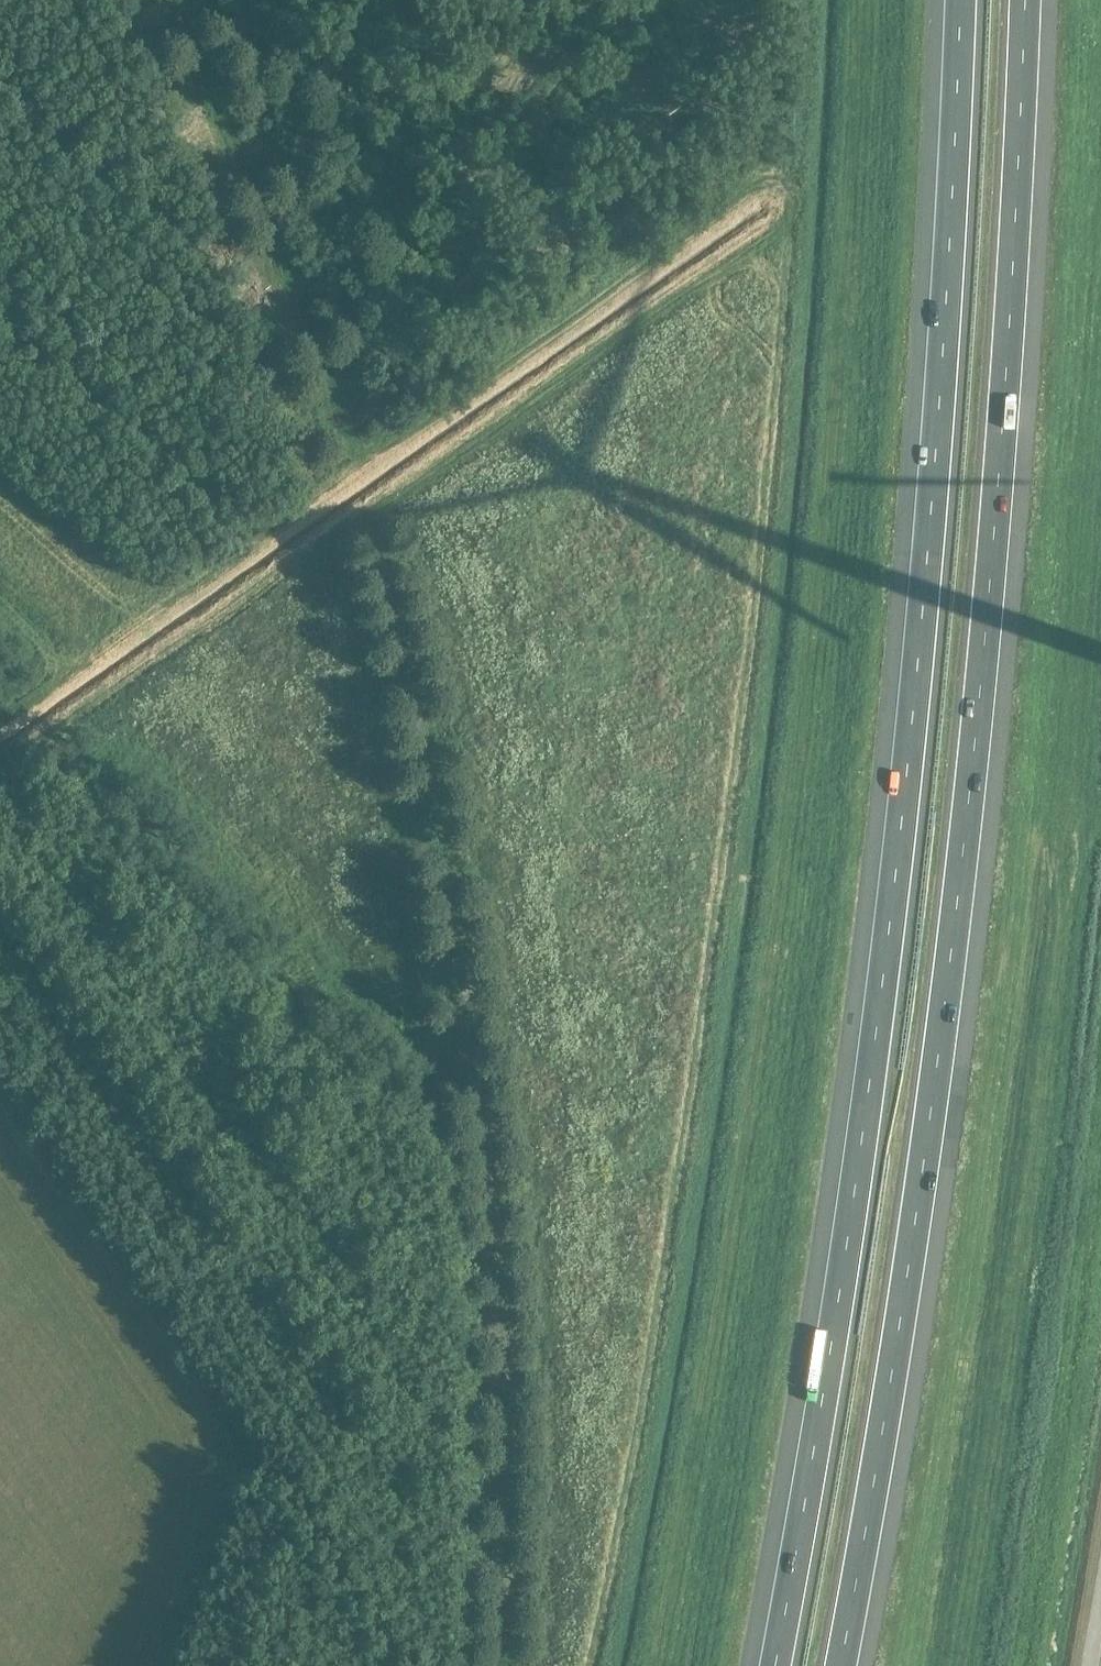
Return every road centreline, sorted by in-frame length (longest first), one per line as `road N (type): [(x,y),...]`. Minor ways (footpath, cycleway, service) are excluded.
road 1 (motorway): [(960,0),(943,388),(917,669),(855,1161),(771,1665)]
road 2 (motorway): [(852,1665),(931,1179),(994,677),(1036,0)]

